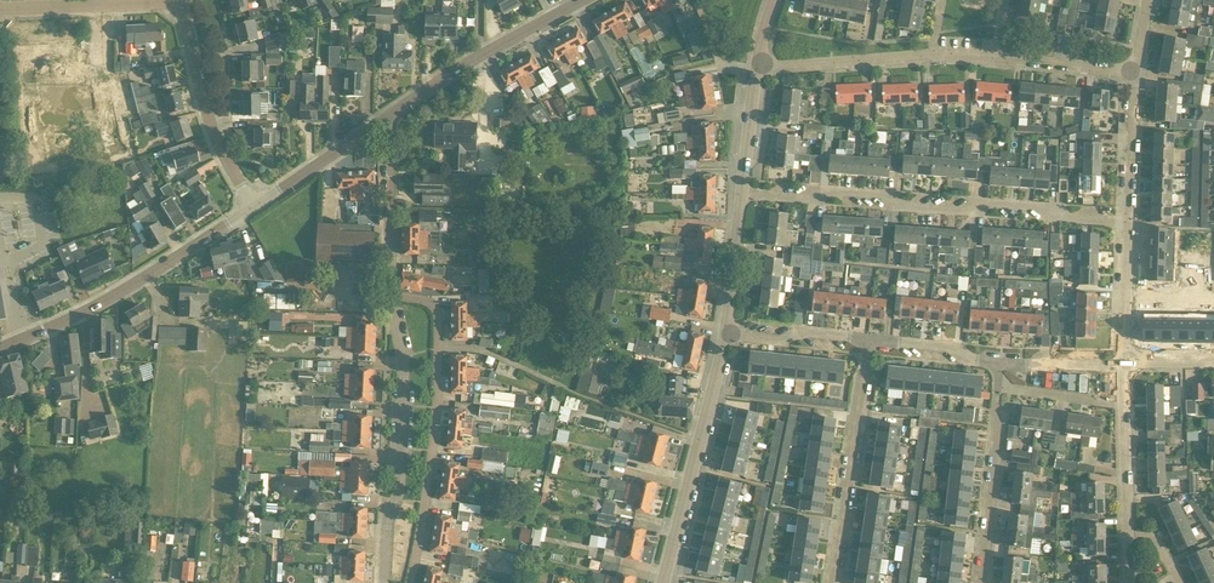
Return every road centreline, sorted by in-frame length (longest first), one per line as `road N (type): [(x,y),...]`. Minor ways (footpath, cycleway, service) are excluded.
road 1 (residential): [(742,198),(1028,206),(1059,219),(1128,225)]
road 2 (residential): [(412,582),(436,419),(437,316),(422,301),(390,296)]
road 3 (residential): [(253,208),(104,301),(0,348)]
road 4 (residential): [(384,582),(403,367),(390,296)]
road 5 (residential): [(663,582),(728,335)]
road 6 (residential): [(835,582),(872,339)]
road 7 (residential): [(584,0),(379,123)]
road 8 (residential): [(253,208),(212,128),(181,2)]
road 9 (residential): [(982,582),(997,386)]
road 10 (residential): [(181,2),(0,10)]
road 11 (residential): [(390,296),(379,123)]
road 12 (residential): [(758,68),(927,63)]
road 13 (residential): [(379,123),(253,208)]
road 14 (residential): [(1128,225),(1136,75)]
road 15 (residential): [(728,335),(783,340),(802,331),(872,339)]
road 16 (residential): [(995,65),(1136,75)]
road 17 (residential): [(1125,365),(1128,225)]
road 18 (residential): [(728,335),(742,198)]
road 19 (residential): [(1129,539),(1126,406)]
road 20 (residential): [(742,198),(758,68)]
road 21 (residential): [(997,386),(1126,406)]
road 22 (residential): [(872,339),(1000,362)]
road 23 (residential): [(1000,362),(1125,365)]

